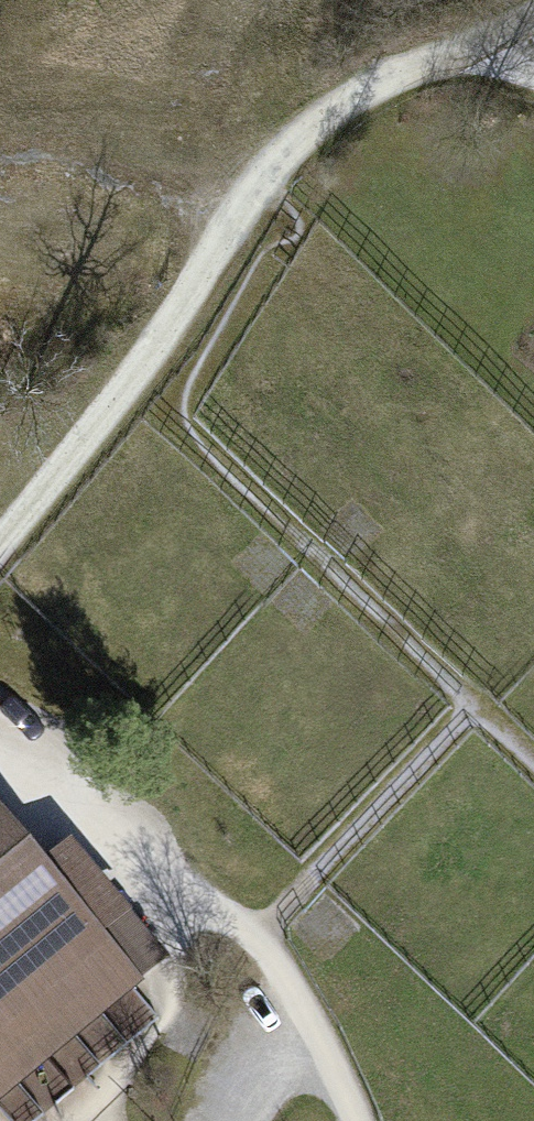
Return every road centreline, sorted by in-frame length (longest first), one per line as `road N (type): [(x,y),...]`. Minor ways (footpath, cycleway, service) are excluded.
road 1 (track): [(0,544),(149,359),(286,149),(386,81),(533,13)]
road 2 (track): [(352,1120),(315,1032),(253,939),(0,778)]

